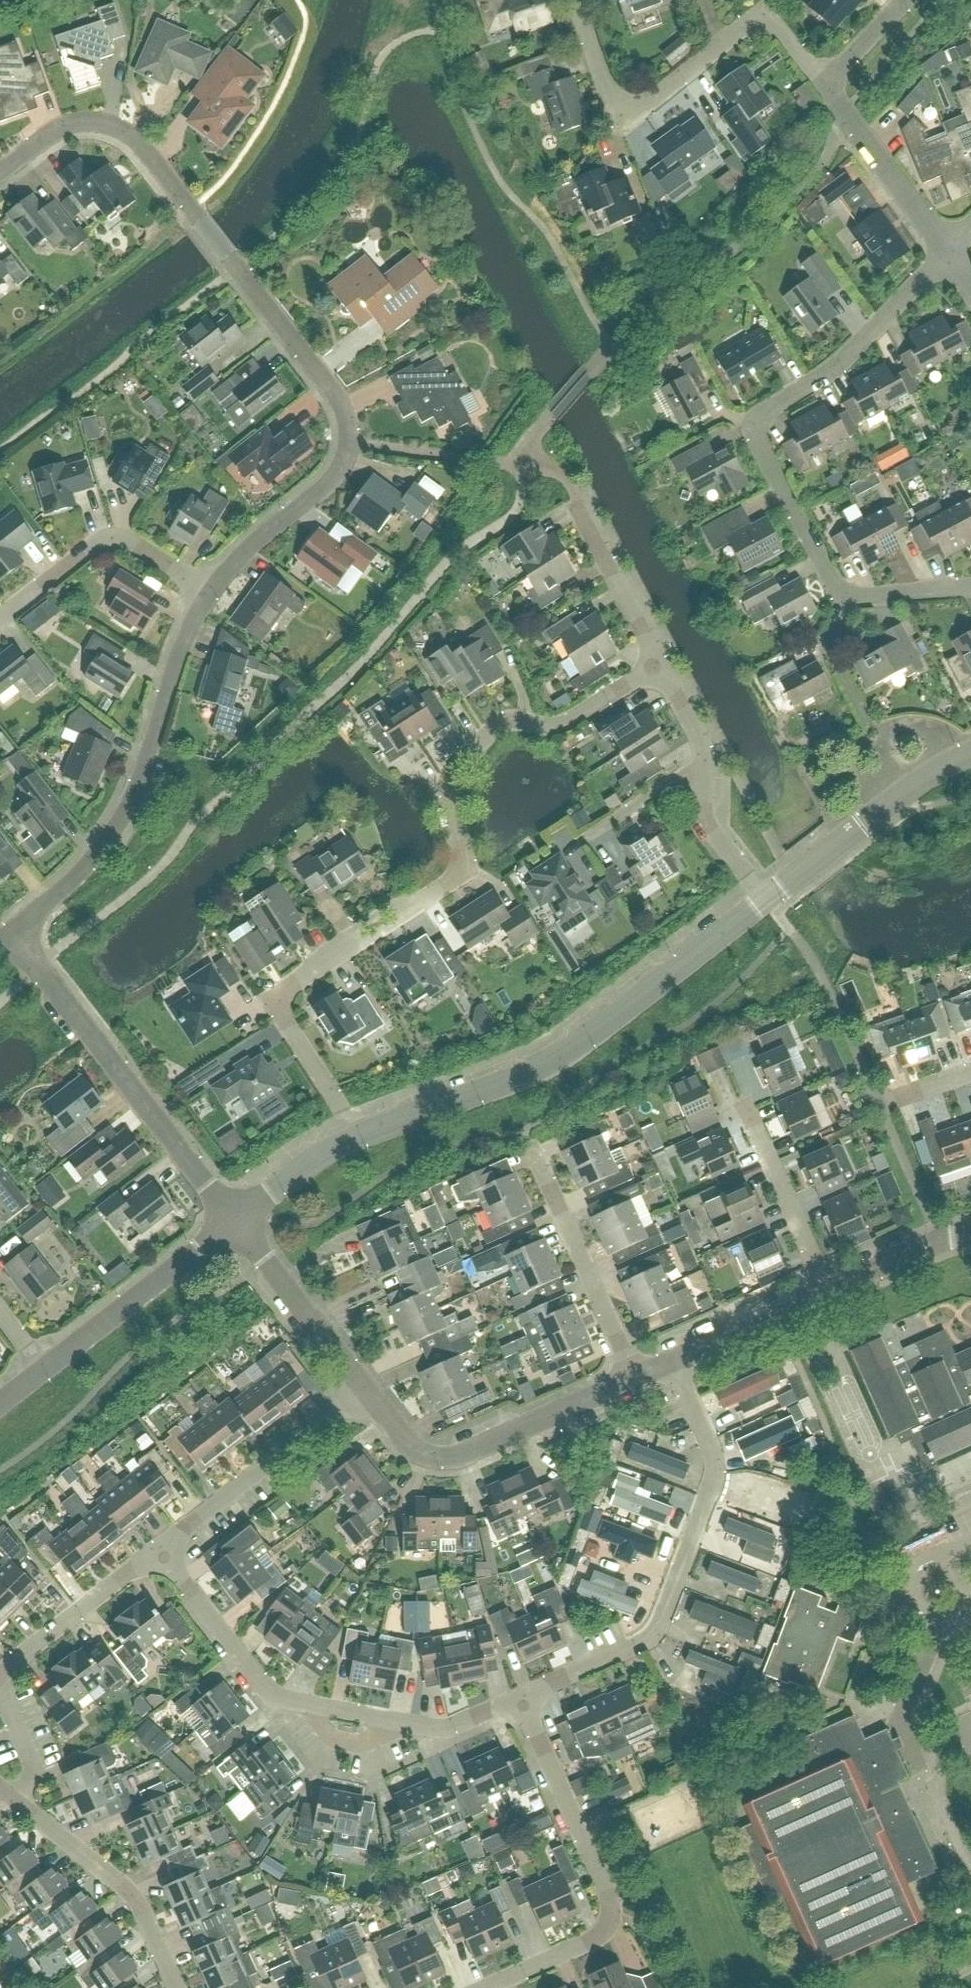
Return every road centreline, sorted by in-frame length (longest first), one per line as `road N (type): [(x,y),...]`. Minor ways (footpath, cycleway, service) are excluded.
road 1 (residential): [(356,1135),(275,998),(468,870),(445,780),(503,719),(558,727),(660,666)]
road 2 (residential): [(206,595),(246,545),(333,480),(348,435),(338,396),(125,132),(72,125),(0,173)]
road 3 (tertiary): [(356,1135),(548,1067),(767,898)]
road 4 (residential): [(947,252),(841,364),(776,406),(759,428),(762,451),(844,599)]
road 5 (residential): [(160,1551),(271,1695),(444,1730),(520,1696)]
road 6 (residential): [(520,1696),(654,1636),(714,1478),(708,1439),(672,1361)]
road 7 (residential): [(8,932),(80,877),(133,792),(206,595)]
road 8 (residential): [(823,86),(766,10),(649,101),(625,107),(607,92),(575,0)]
road 9 (residential): [(520,1696),(612,1916),(590,1942),(487,1987)]
road 10 (residential): [(233,1220),(8,932)]
road 11 (unclassified): [(630,1380),(443,1458),(407,1443),(364,1390)]
road 12 (residential): [(177,1987),(137,1905),(0,1784)]
road 13 (residential): [(767,898),(705,822),(703,745),(660,666)]
road 14 (residential): [(160,1551),(364,1390)]
road 15 (tertiary): [(767,898),(887,804),(970,754)]
road 16 (residential): [(0,620),(95,548),(132,543),(206,595)]
road 17 (tertiary): [(43,1366),(233,1220)]
road 18 (residential): [(630,1380),(543,1167)]
road 19 (unclassified): [(364,1390),(233,1220)]
road 20 (residential): [(826,1291),(743,1099)]
road 21 (residential): [(947,252),(823,86)]
road 22 (residential): [(0,1676),(160,1551)]
road 23 (residential): [(660,666),(576,507)]
road 24 (unclassified): [(826,1291),(672,1361)]
road 25 (unclassified): [(970,1235),(826,1291)]
road 26 (tertiary): [(233,1220),(356,1135)]
road 27 (residential): [(844,599),(970,588)]
road 28 (residential): [(970,1544),(911,1577),(911,1601),(933,1619)]
road 29 (residential): [(823,86),(906,0)]

